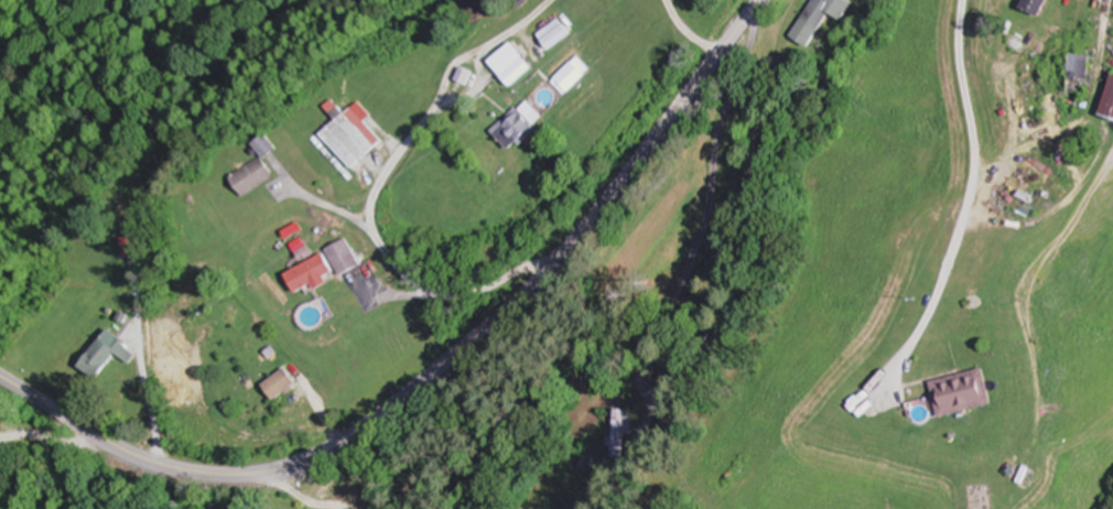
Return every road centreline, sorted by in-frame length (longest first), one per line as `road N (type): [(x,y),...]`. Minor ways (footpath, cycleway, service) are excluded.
road 1 (tertiary): [(0,376),(116,443),(195,472),(249,474),(323,454),(380,418),(543,275),(758,0)]
road 2 (residential): [(560,258),(460,297),(421,290),(388,259),(374,229),(375,196),(433,118)]
road 3 (residential): [(473,94),(433,118),(455,69),(471,59),(485,73),(473,94)]

